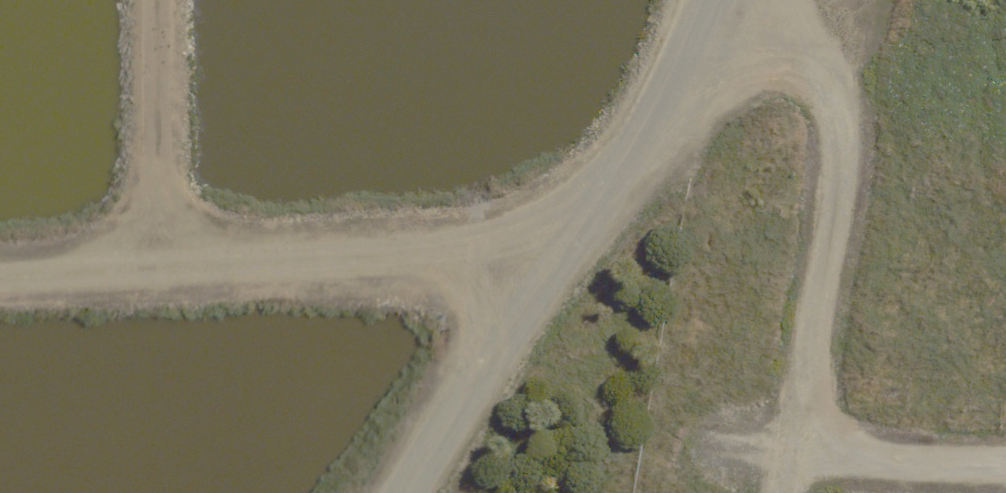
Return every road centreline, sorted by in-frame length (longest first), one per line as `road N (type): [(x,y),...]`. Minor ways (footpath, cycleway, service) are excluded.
road 1 (track): [(0,277),(90,270),(158,241),(208,263),(475,248),(604,199)]
road 2 (track): [(649,132),(729,61),(783,44),(823,57),(842,85),(848,128),(795,447)]
road 3 (track): [(706,0),(649,132),(538,274),(407,492)]
road 4 (track): [(158,241),(155,0)]

